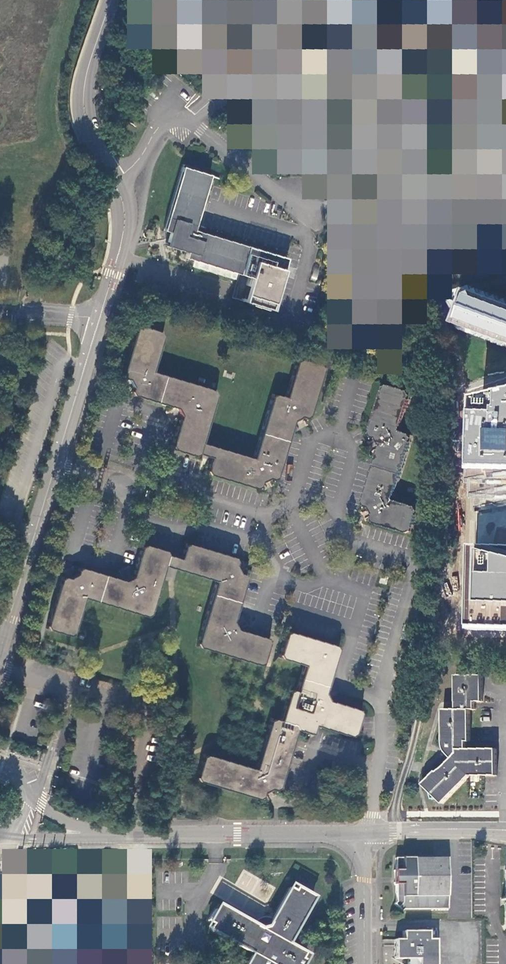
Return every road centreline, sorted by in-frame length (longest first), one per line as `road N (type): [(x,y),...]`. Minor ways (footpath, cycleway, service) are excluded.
road 1 (tertiary): [(0,654),(124,228),(113,182)]
road 2 (tertiary): [(98,834),(367,832)]
road 3 (unclassified): [(113,182),(175,117),(196,124),(317,220)]
road 4 (tertiary): [(113,182),(79,118),(81,82),(108,0)]
road 5 (tertiary): [(367,832),(505,832)]
road 6 (unclassified): [(367,832),(365,963)]

